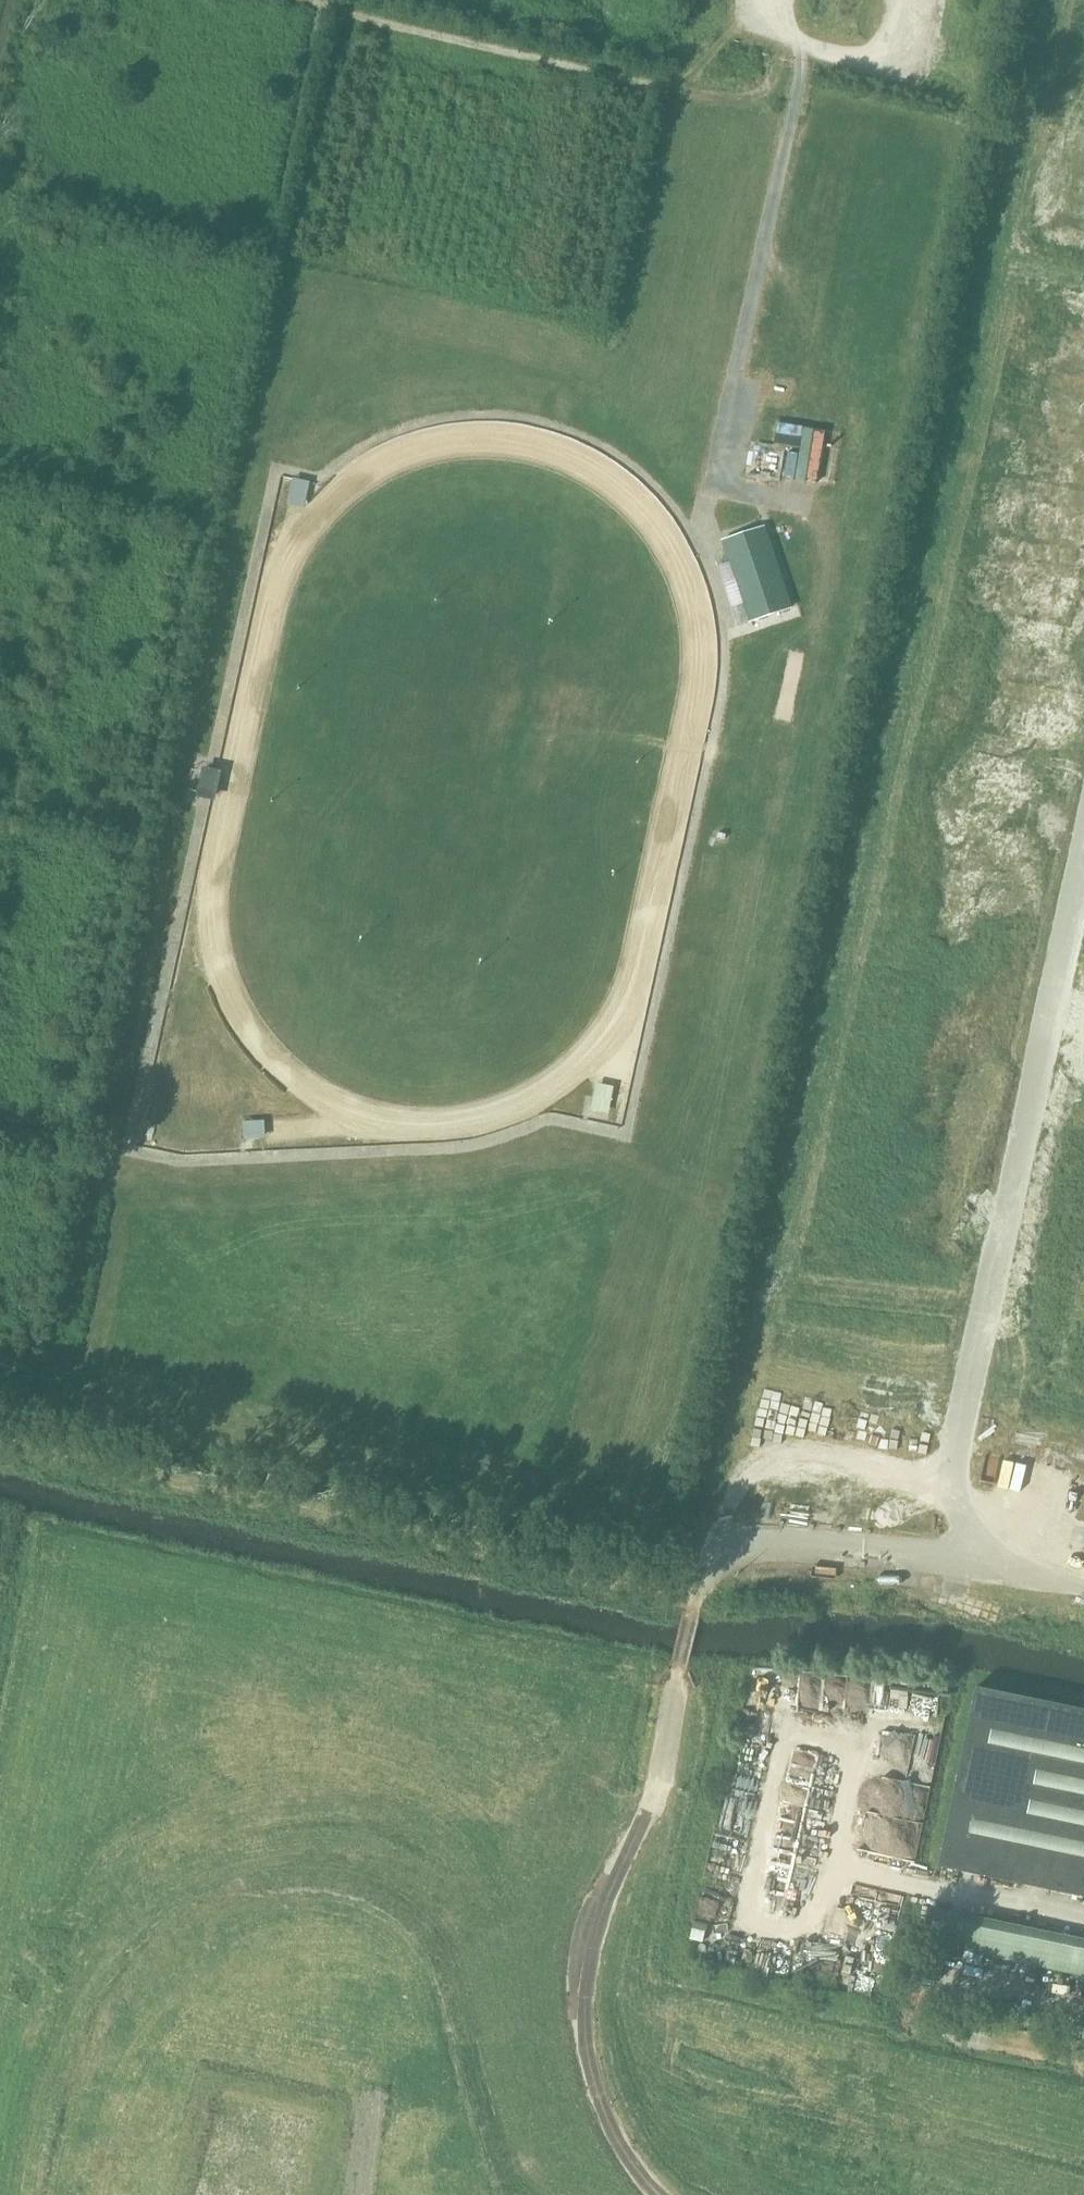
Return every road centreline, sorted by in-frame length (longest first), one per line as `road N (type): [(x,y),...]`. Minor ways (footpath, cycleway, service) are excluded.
road 1 (track): [(700,532),(692,535),(641,475),(601,447),(513,417),(412,425),(318,477),(276,468),(211,764),(199,761),(191,800),(203,803),(128,1151),(184,1161),(430,1150),(489,1141),(551,1119),(625,1134),(719,708),(726,631)]
road 2 (track): [(26,1352),(321,0)]
road 3 (track): [(1083,851),(979,1316),(953,1481),(977,1556),(1083,1589)]
road 4 (track): [(0,1454),(634,1600),(697,1595)]
road 5 (track): [(667,2194),(627,2153),(581,2046),(587,2016),(605,1996),(676,1678)]
road 6 (track): [(695,1600),(743,1538),(977,1556)]
road 7 (track): [(726,631),(700,532),(713,484)]

